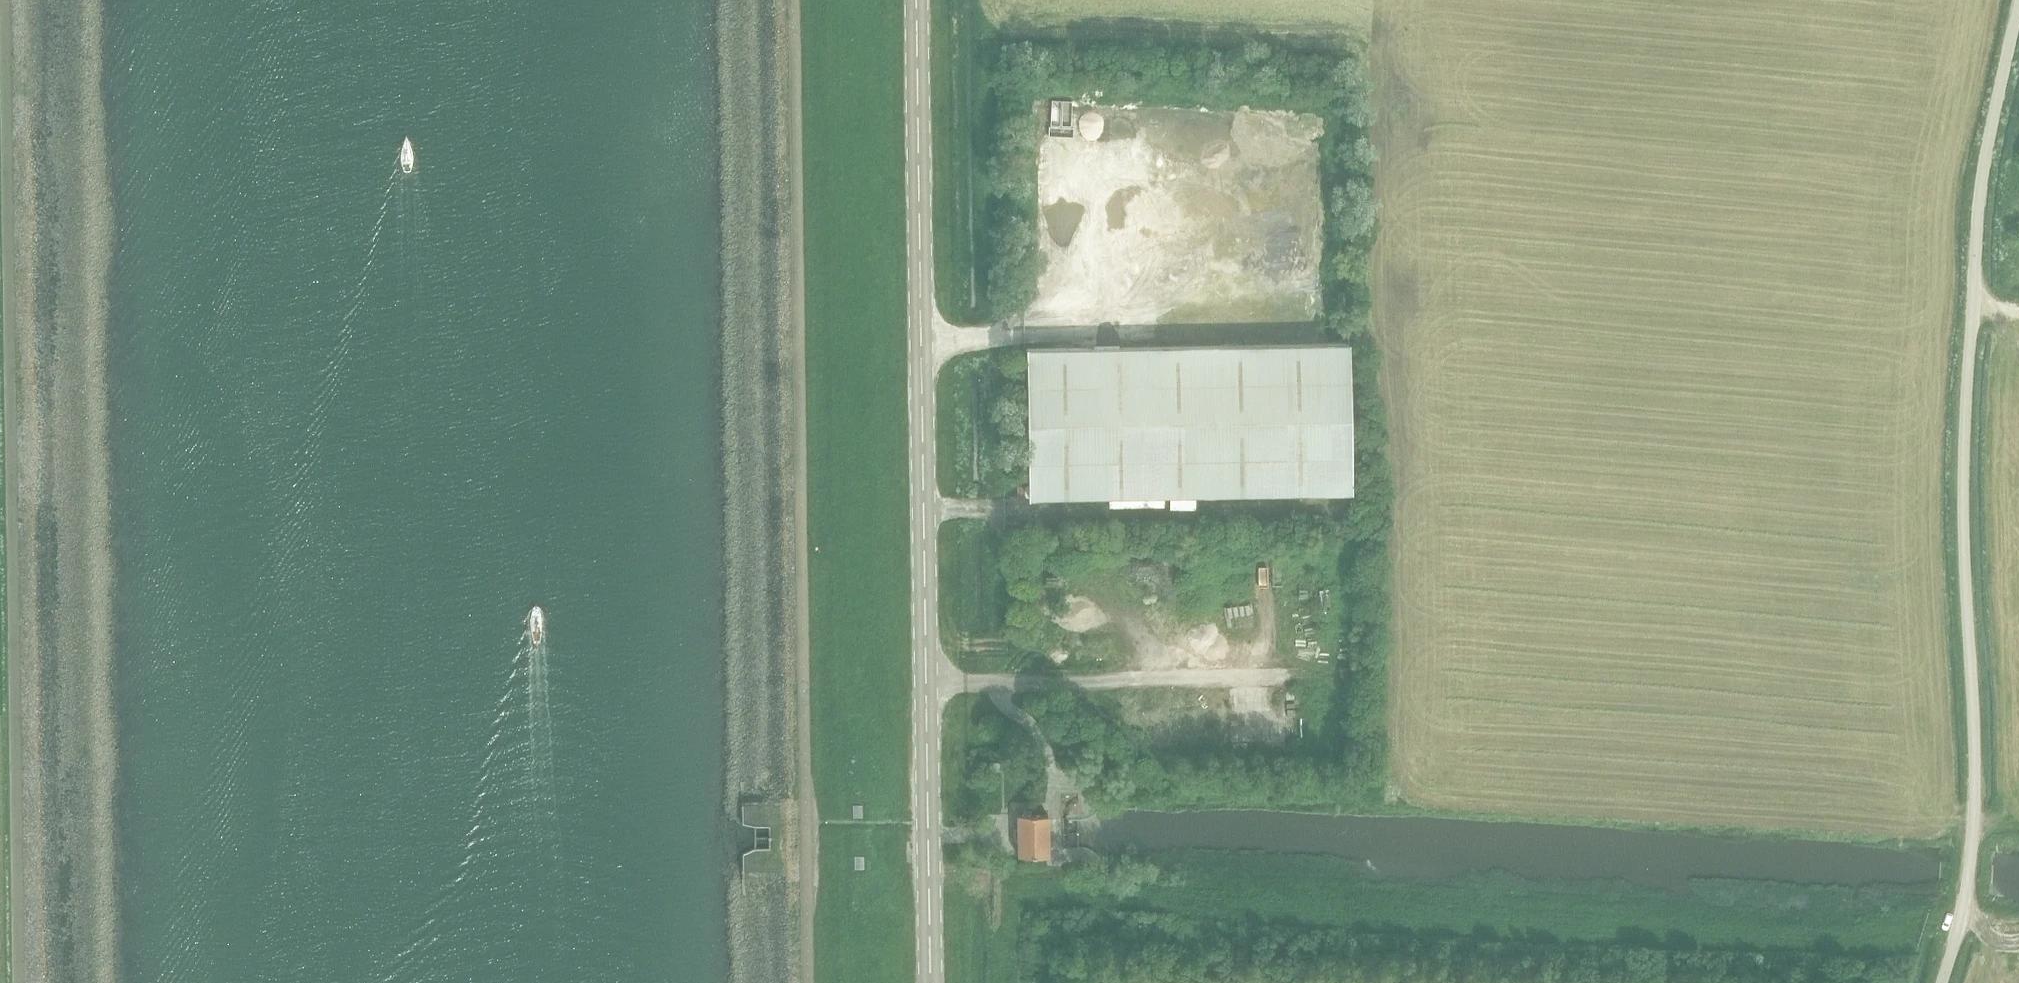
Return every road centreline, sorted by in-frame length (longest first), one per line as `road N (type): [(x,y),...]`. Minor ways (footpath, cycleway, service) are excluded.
road 1 (tertiary): [(930,982),(919,0)]
road 2 (unclassified): [(1941,982),(1965,910),(1978,802),(1974,323),(2018,22)]
road 3 (track): [(1965,910),(1874,937),(1078,882)]

